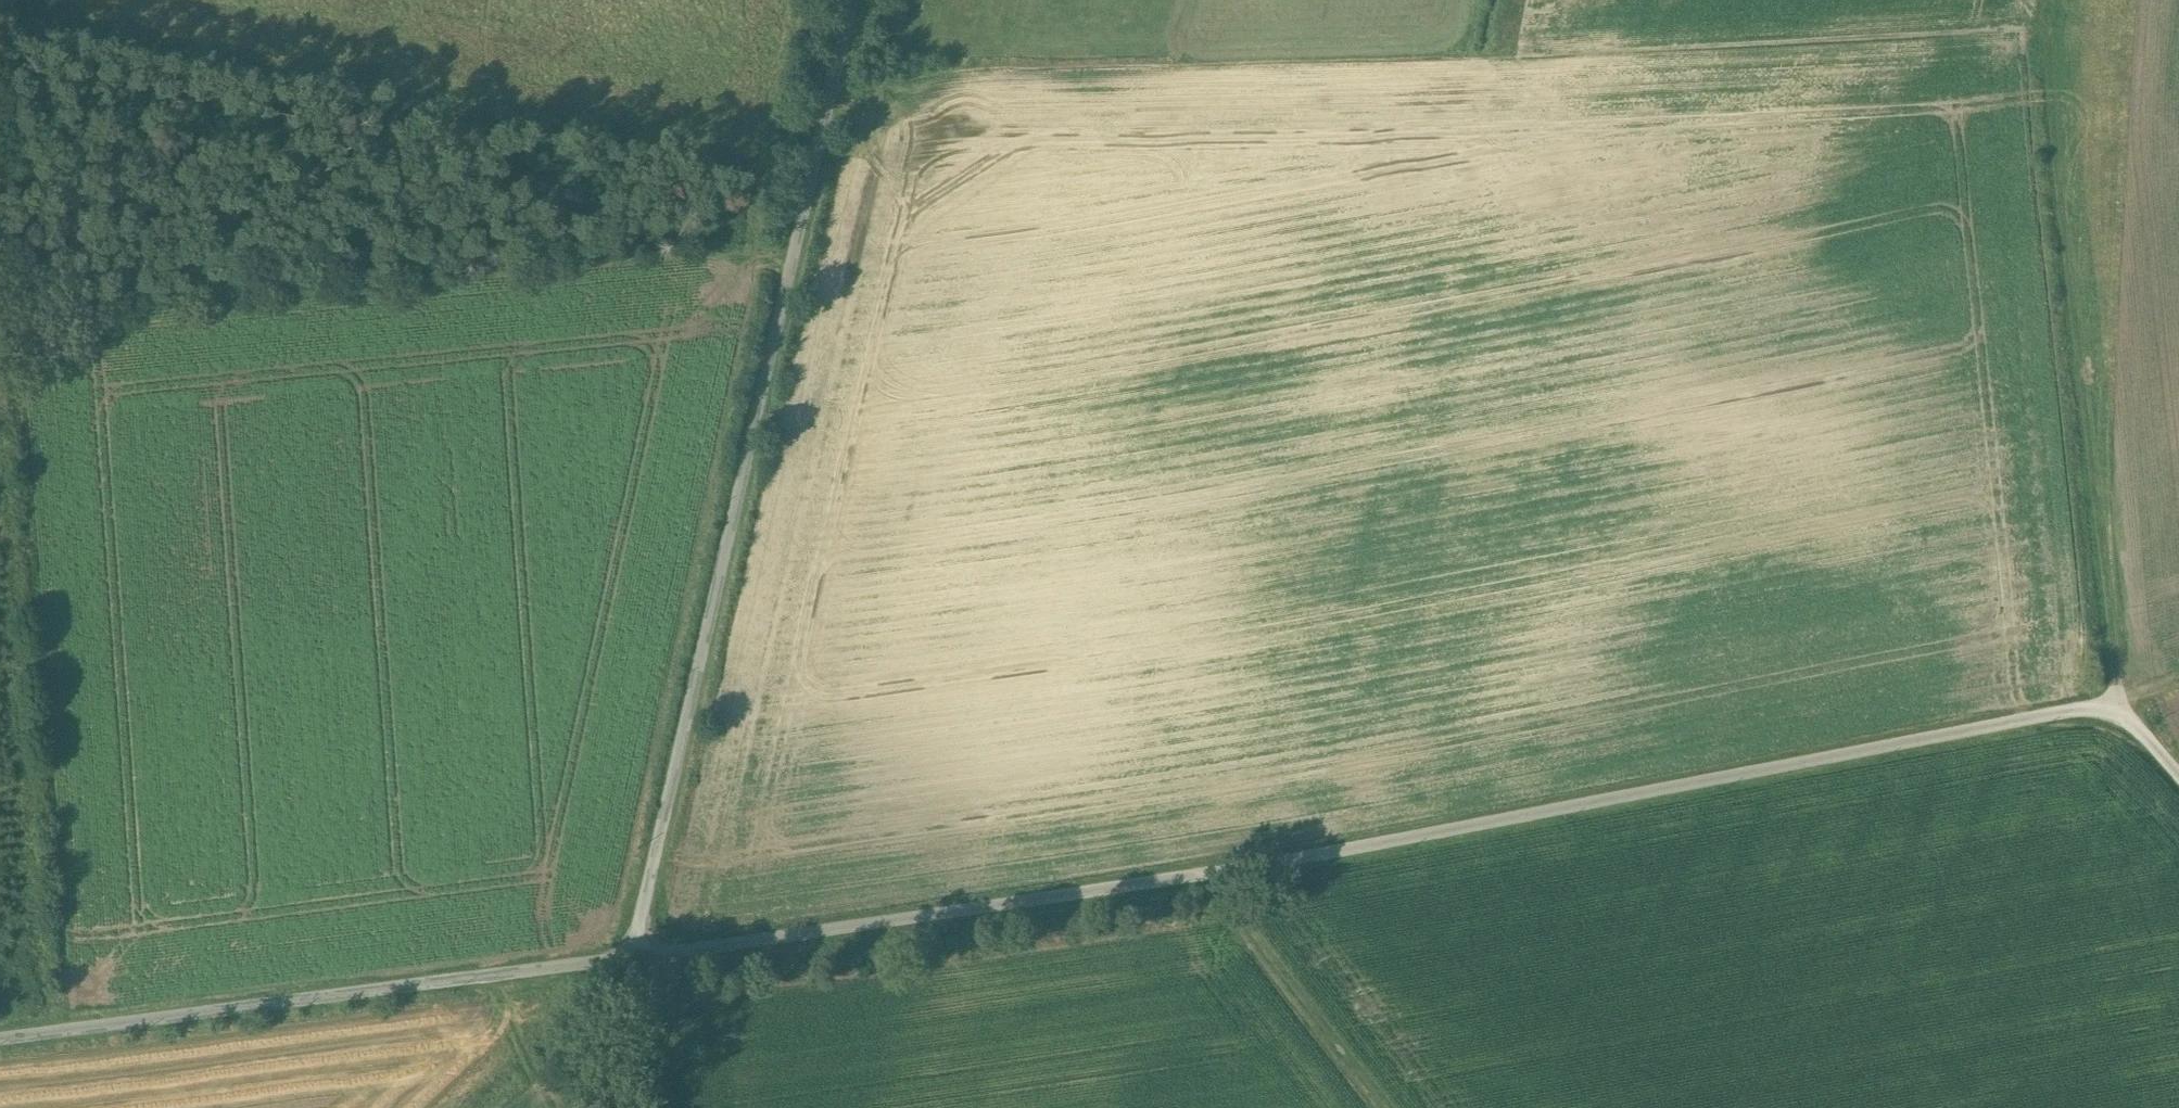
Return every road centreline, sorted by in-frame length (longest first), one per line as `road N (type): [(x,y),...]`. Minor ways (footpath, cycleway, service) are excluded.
road 1 (unclassified): [(631,956),(1290,858),(2124,697)]
road 2 (unclassified): [(631,956),(849,0)]
road 3 (track): [(2124,697),(2045,27),(2052,0)]
road 4 (unclassified): [(0,1038),(631,956)]
road 5 (track): [(1231,867),(1229,908),(1382,1107)]
road 6 (track): [(507,973),(525,1055),(564,1107)]

